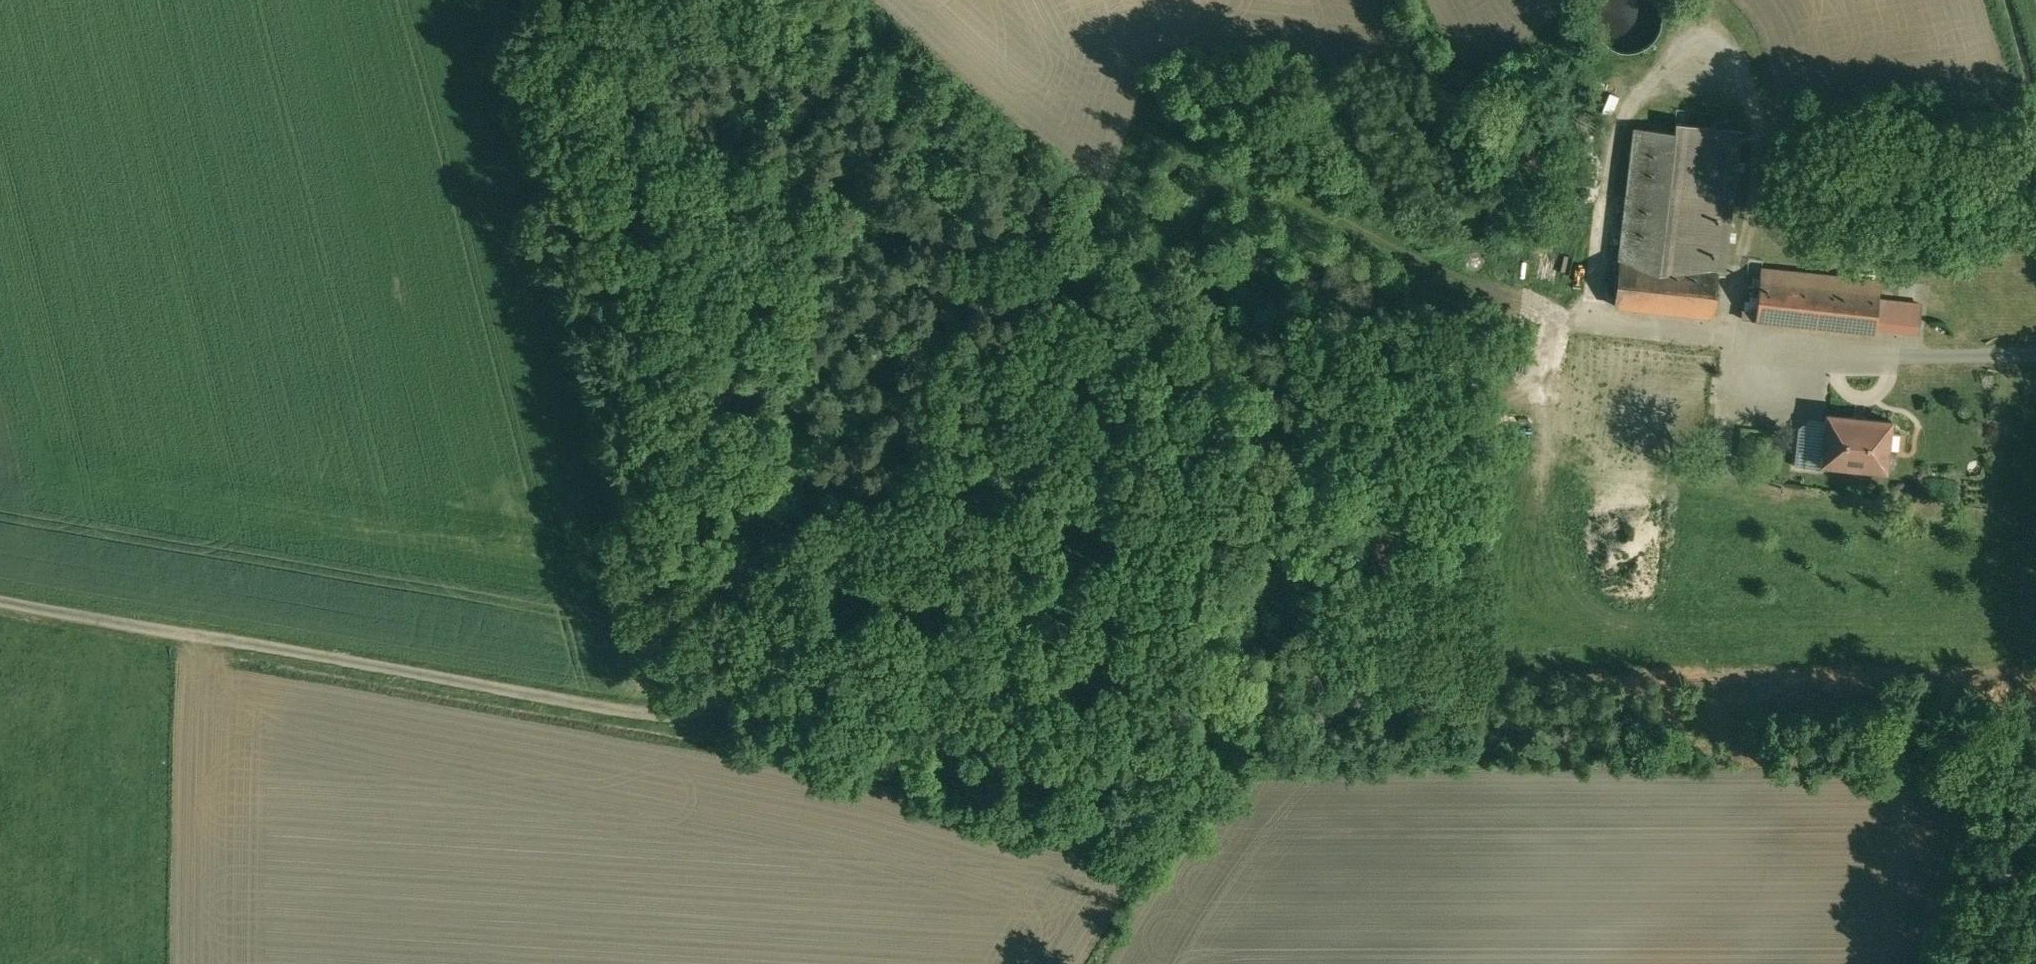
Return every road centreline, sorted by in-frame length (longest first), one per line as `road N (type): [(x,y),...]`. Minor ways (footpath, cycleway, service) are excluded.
road 1 (track): [(722,671),(707,708),(680,726),(182,652),(0,608)]

